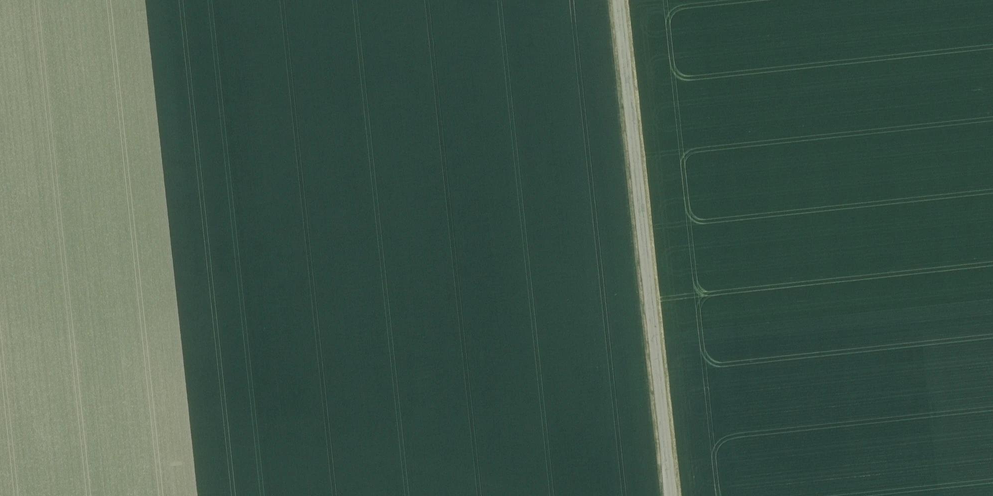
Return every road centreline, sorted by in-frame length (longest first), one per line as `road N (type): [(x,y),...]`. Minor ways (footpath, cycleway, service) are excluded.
road 1 (tertiary): [(674,495),(621,0)]

